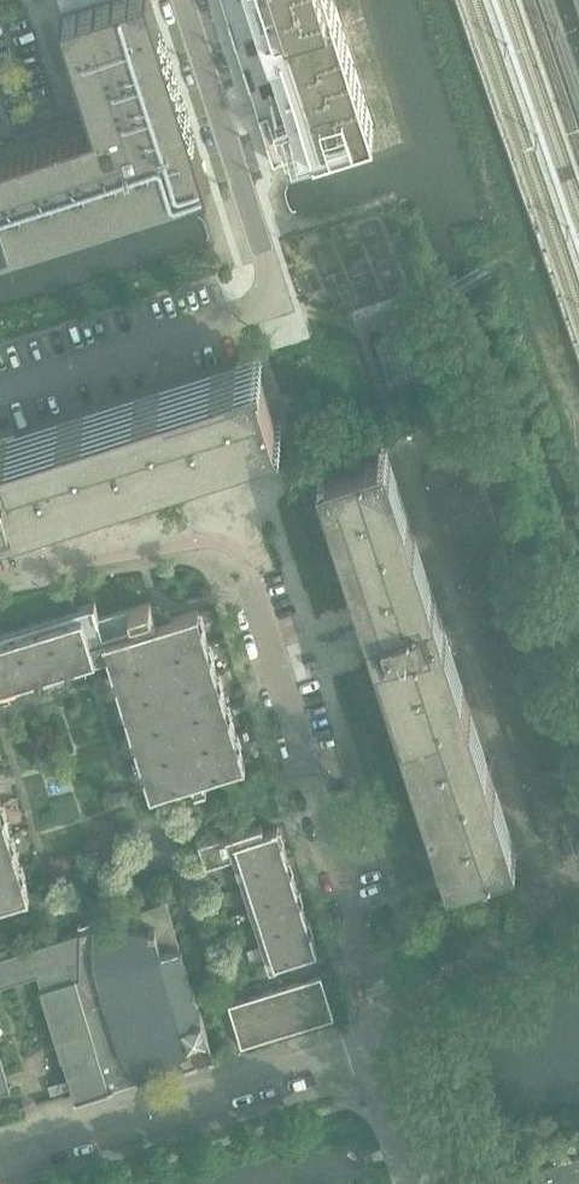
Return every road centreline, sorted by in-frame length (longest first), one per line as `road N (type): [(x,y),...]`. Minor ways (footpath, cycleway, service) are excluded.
road 1 (residential): [(256,589),(386,1028),(375,1066)]
road 2 (residential): [(0,1163),(247,1087),(335,1065),(375,1066)]
road 3 (residential): [(184,0),(271,296)]
road 4 (residential): [(0,390),(240,315),(271,296)]
road 5 (residential): [(375,1066),(408,1090),(436,1183)]

